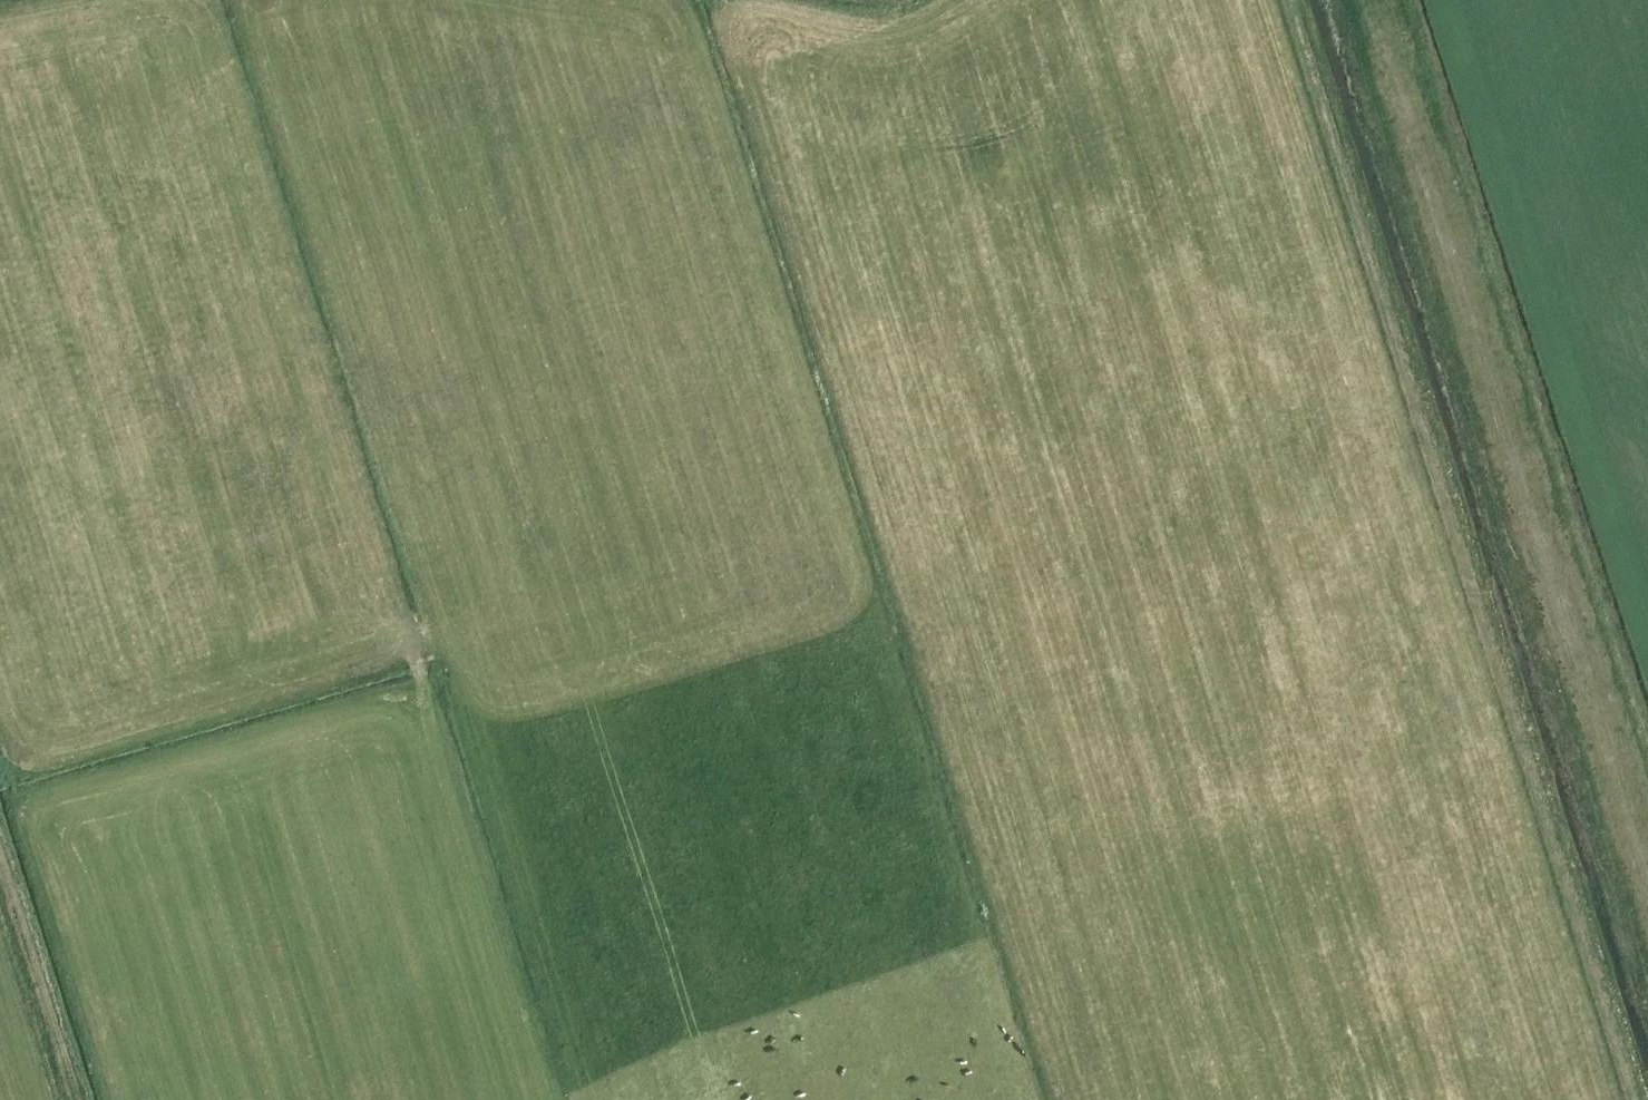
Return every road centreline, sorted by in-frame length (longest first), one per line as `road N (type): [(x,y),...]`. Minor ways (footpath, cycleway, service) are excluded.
road 1 (track): [(81,1099),(0,842)]

